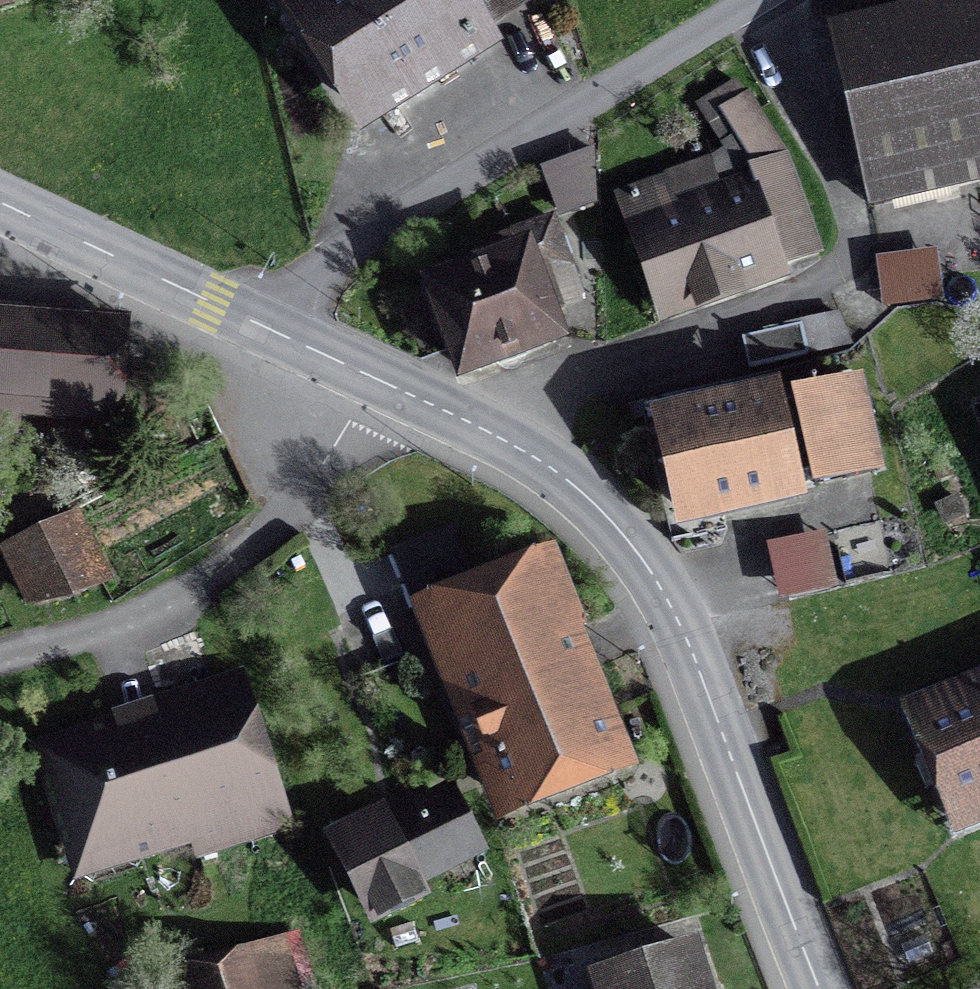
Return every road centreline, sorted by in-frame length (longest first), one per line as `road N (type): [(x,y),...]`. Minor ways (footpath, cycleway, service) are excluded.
road 1 (tertiary): [(815,988),(664,601),(601,514),(517,451),(379,383)]
road 2 (residential): [(379,383),(248,550),(116,631),(0,662)]
road 3 (residential): [(631,76),(315,274),(261,328)]
road 4 (tertiary): [(261,328),(0,210)]
road 5 (unclassified): [(760,0),(631,76)]
road 6 (tertiary): [(379,383),(261,328)]

